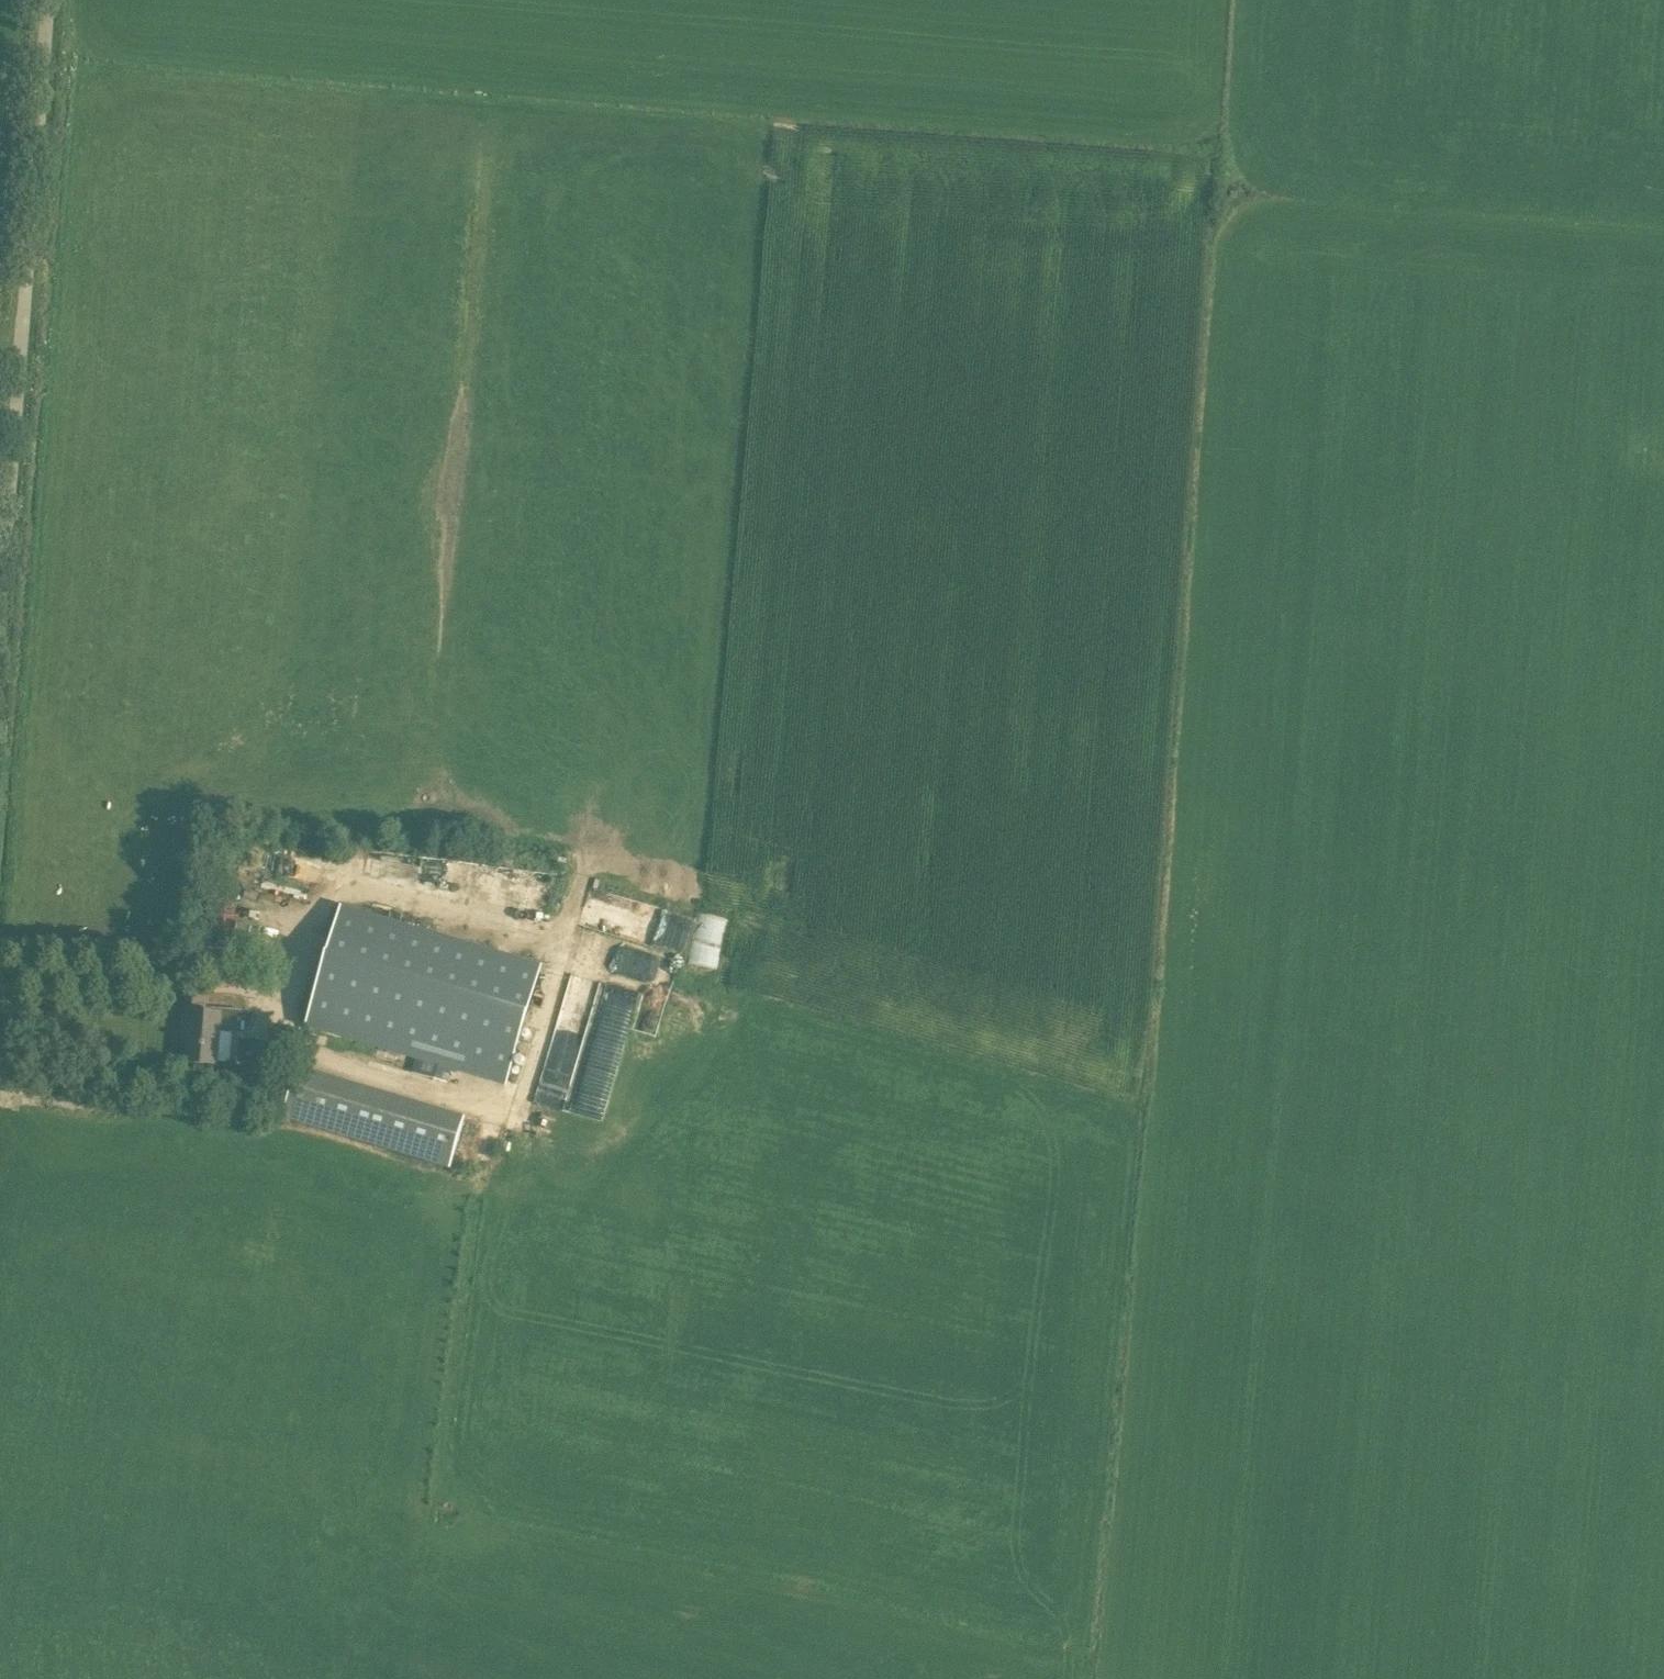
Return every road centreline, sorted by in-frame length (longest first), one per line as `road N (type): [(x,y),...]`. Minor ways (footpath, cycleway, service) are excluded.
road 1 (unclassified): [(0,631),(50,0)]

